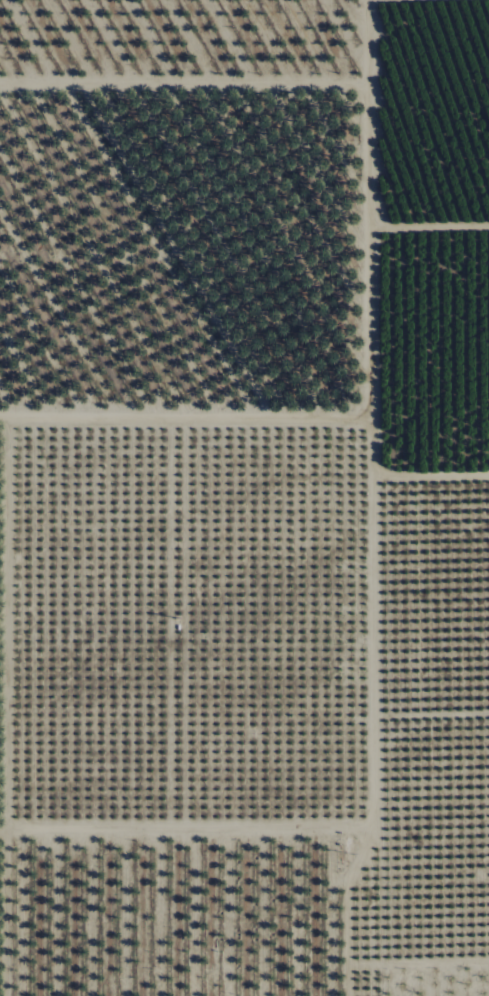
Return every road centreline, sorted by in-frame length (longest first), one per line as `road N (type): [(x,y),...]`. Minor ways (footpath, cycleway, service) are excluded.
road 1 (track): [(0,416),(373,419),(379,827)]
road 2 (track): [(0,830),(379,827)]
road 3 (track): [(0,84),(374,83)]

